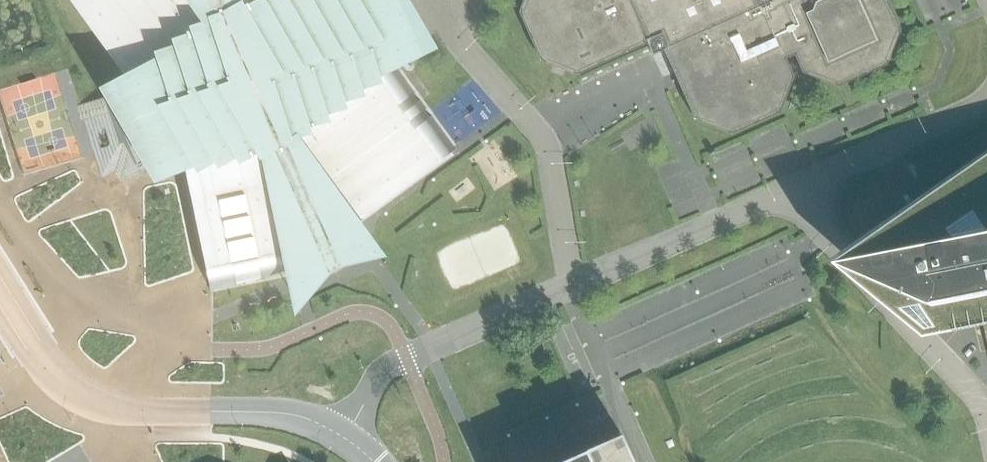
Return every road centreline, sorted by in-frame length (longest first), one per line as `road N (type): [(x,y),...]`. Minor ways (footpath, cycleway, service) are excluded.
road 1 (unclassified): [(569,284),(394,366),(341,437),(275,413),(131,410),(103,402),(52,370),(0,290)]
road 2 (unclassified): [(569,284),(986,100)]

